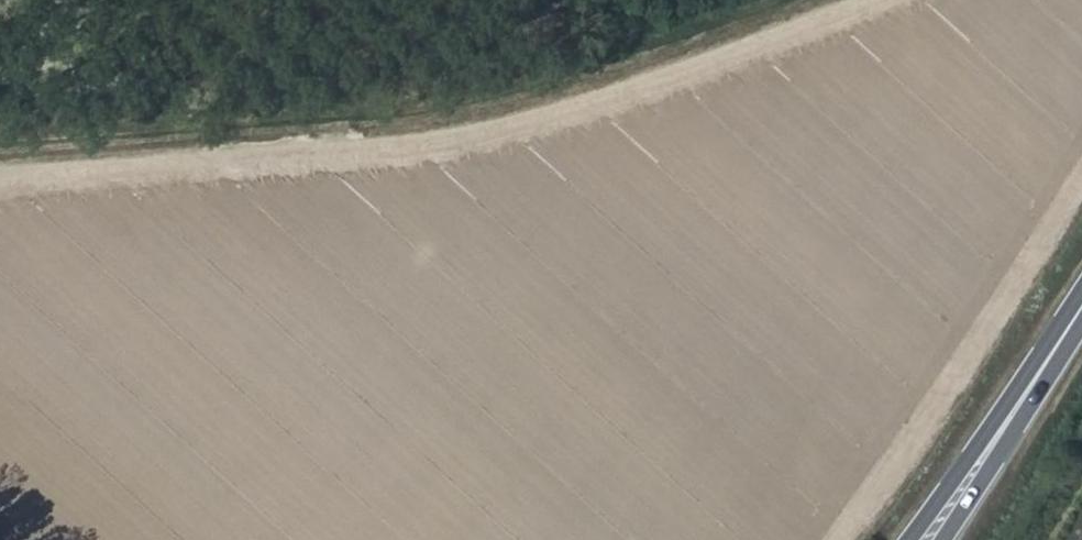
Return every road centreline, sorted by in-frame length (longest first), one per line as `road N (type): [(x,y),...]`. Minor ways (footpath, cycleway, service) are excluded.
road 1 (track): [(845,0),(389,154),(0,191)]
road 2 (secondary): [(975,469),(1081,302)]

